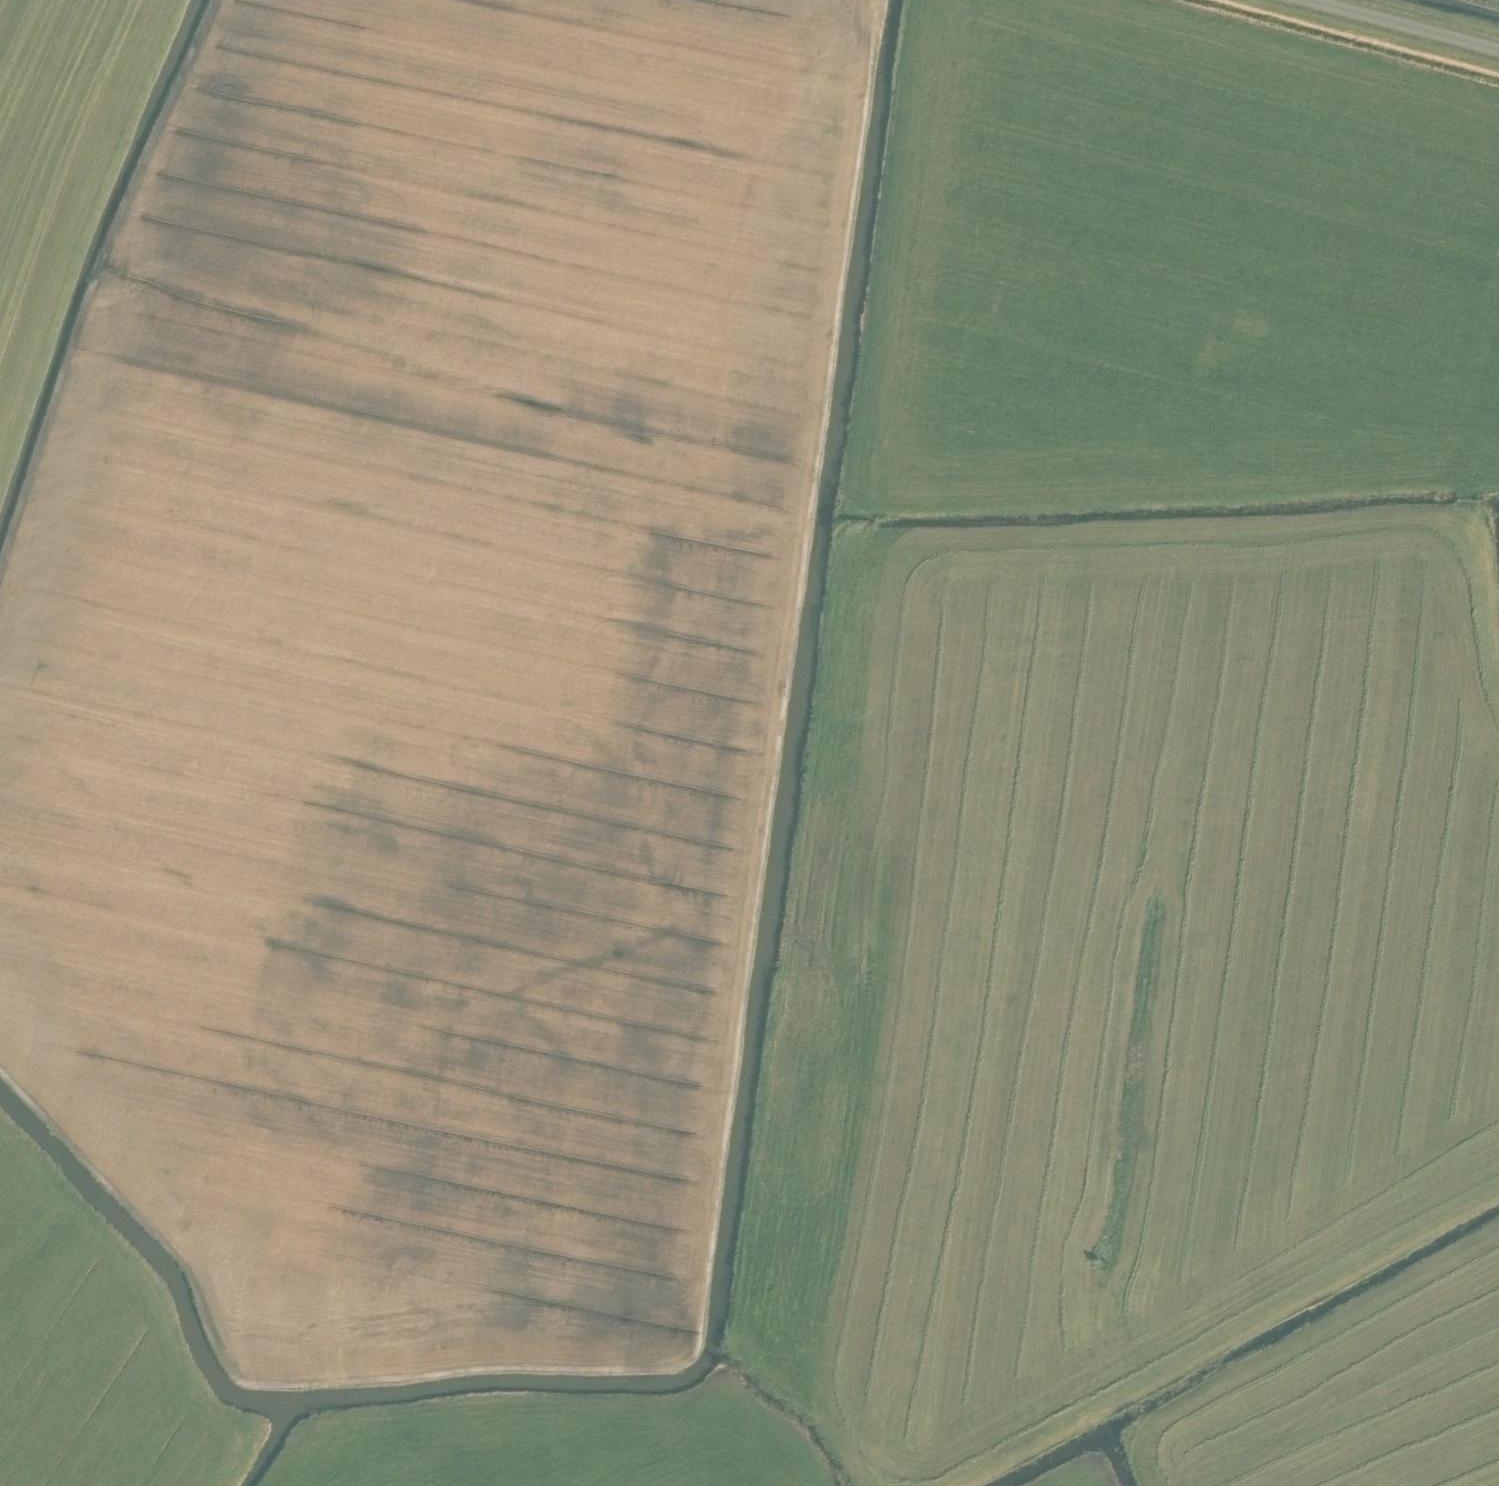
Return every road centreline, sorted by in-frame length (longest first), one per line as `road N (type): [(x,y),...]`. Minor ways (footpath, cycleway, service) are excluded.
road 1 (unclassified): [(1498,51),(1307,0)]

